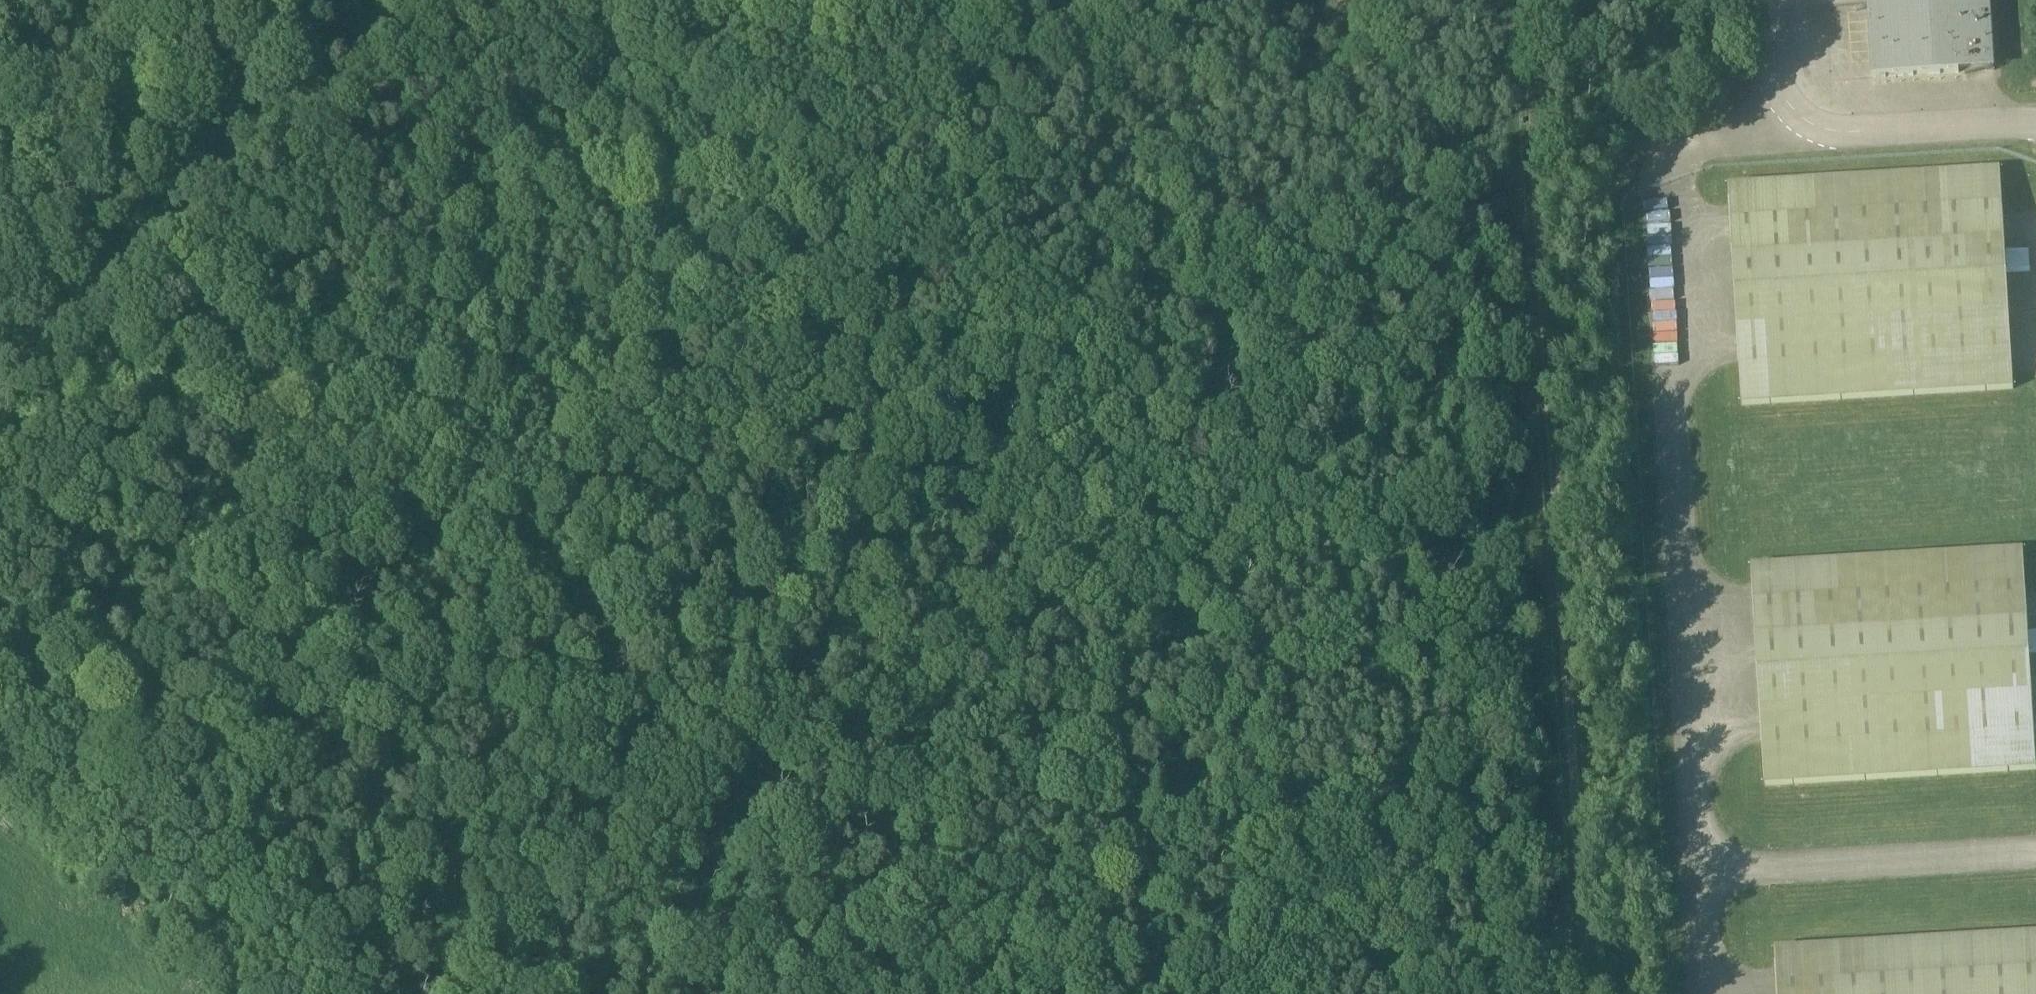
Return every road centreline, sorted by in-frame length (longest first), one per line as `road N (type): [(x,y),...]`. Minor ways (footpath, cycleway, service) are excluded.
road 1 (track): [(963,993),(929,886),(340,467),(63,258)]
road 2 (unclassified): [(0,308),(121,206),(284,0)]
road 3 (unclassified): [(1698,872),(2035,857)]

